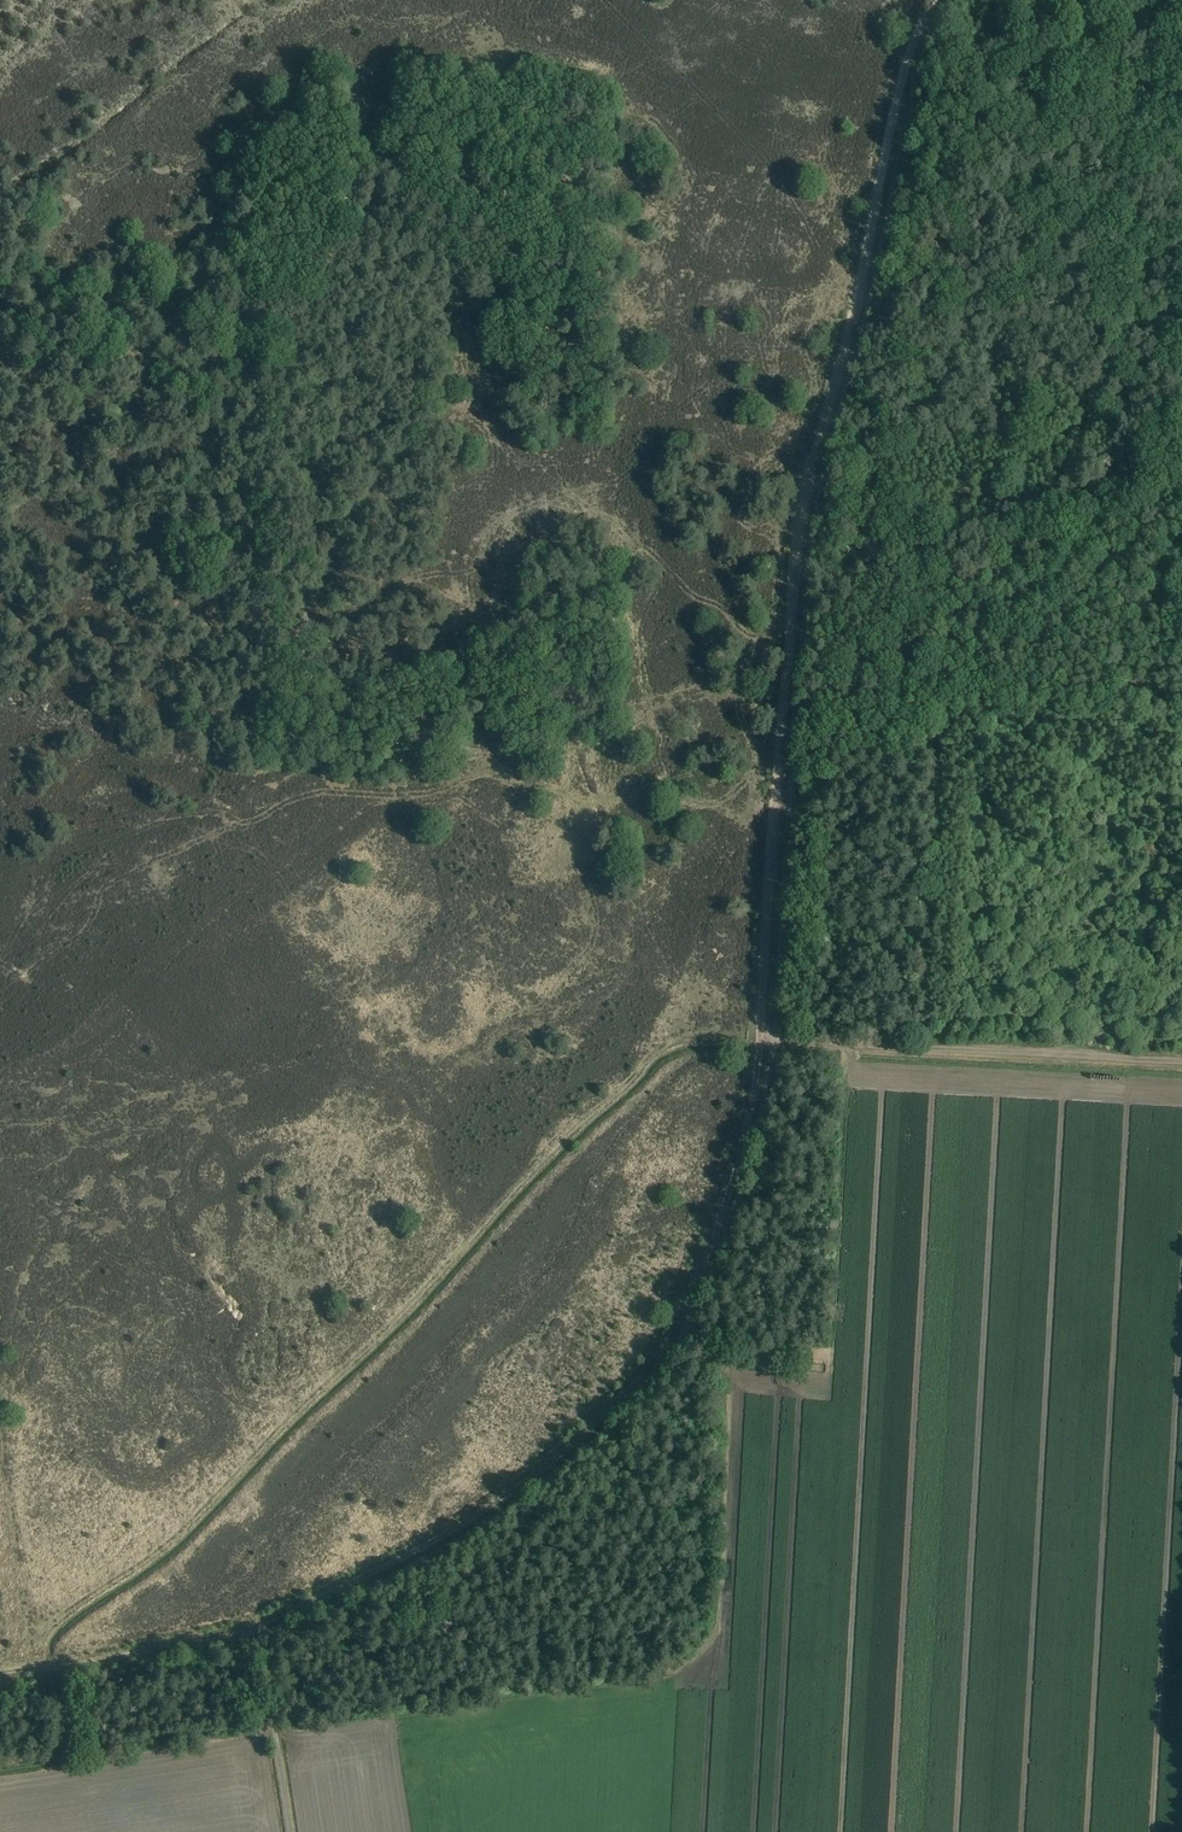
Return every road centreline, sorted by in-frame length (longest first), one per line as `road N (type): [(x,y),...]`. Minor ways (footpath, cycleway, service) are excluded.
road 1 (track): [(936,0),(897,90),(855,306),(799,518),(757,1067),(727,1190),(662,1347),(573,1443),(514,1487),(448,1532),(329,1593),(245,1630),(0,1672)]
road 2 (track): [(1181,1060),(760,1042)]

